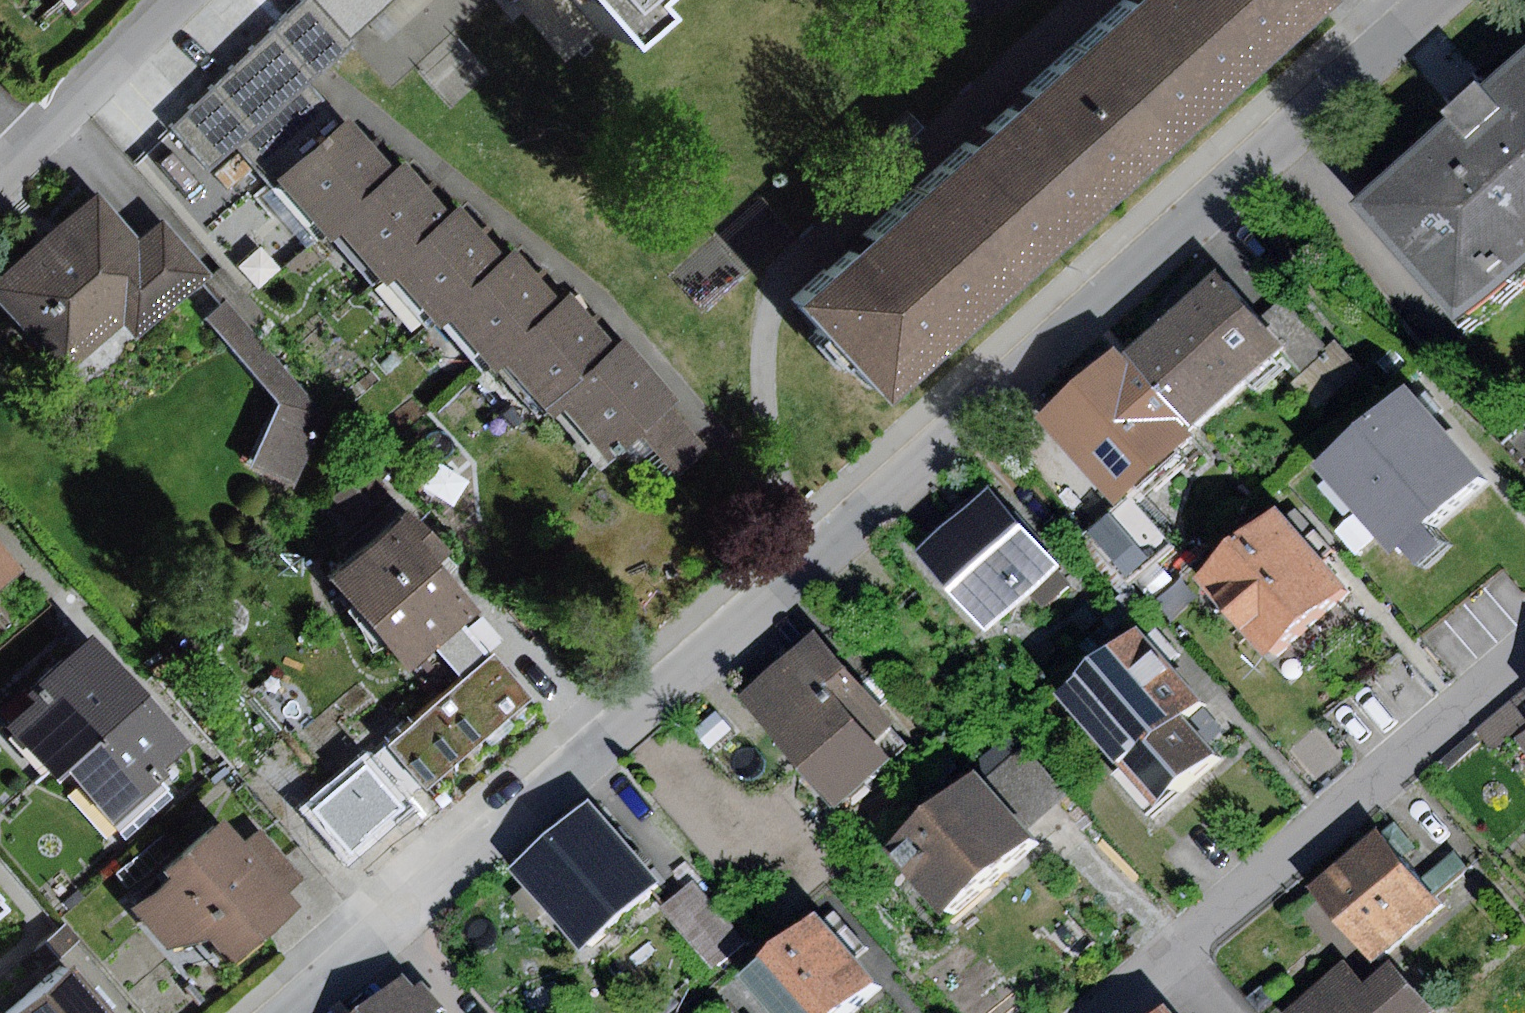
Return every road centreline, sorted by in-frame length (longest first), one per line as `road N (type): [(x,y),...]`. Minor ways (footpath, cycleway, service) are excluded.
road 1 (residential): [(1429,0),(284,1012)]
road 2 (residential): [(1098,1012),(1524,652)]
road 3 (residential): [(0,176),(182,0)]

